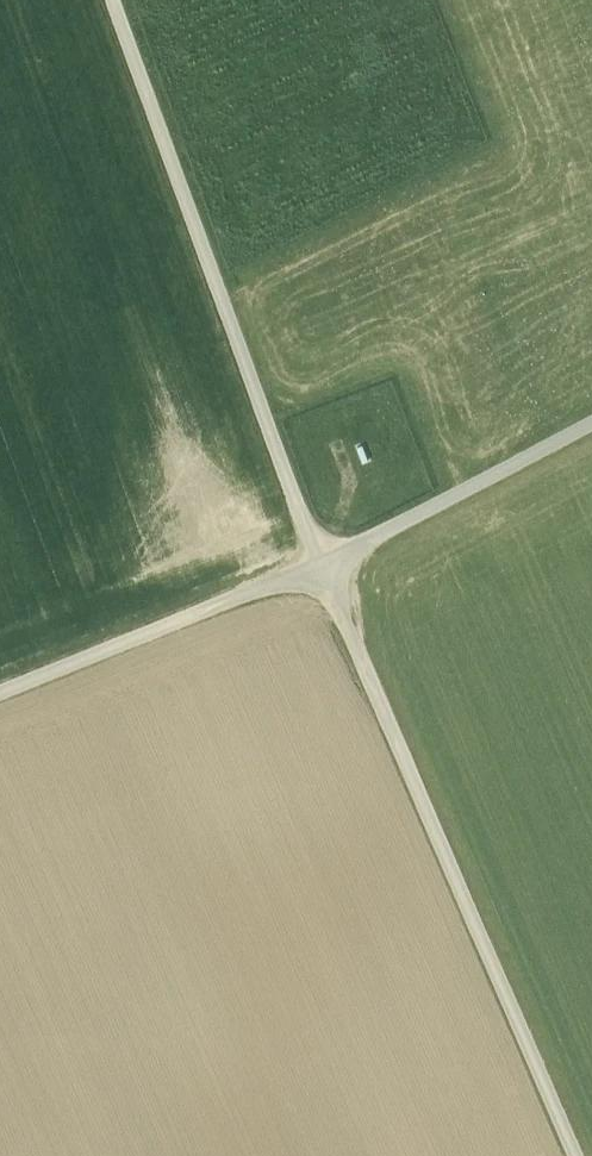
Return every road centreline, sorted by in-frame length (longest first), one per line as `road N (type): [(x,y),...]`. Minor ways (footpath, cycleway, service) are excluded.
road 1 (track): [(318,568),(572,1155)]
road 2 (track): [(112,0),(318,568)]
road 3 (track): [(0,694),(318,568)]
road 4 (track): [(318,568),(591,422)]

